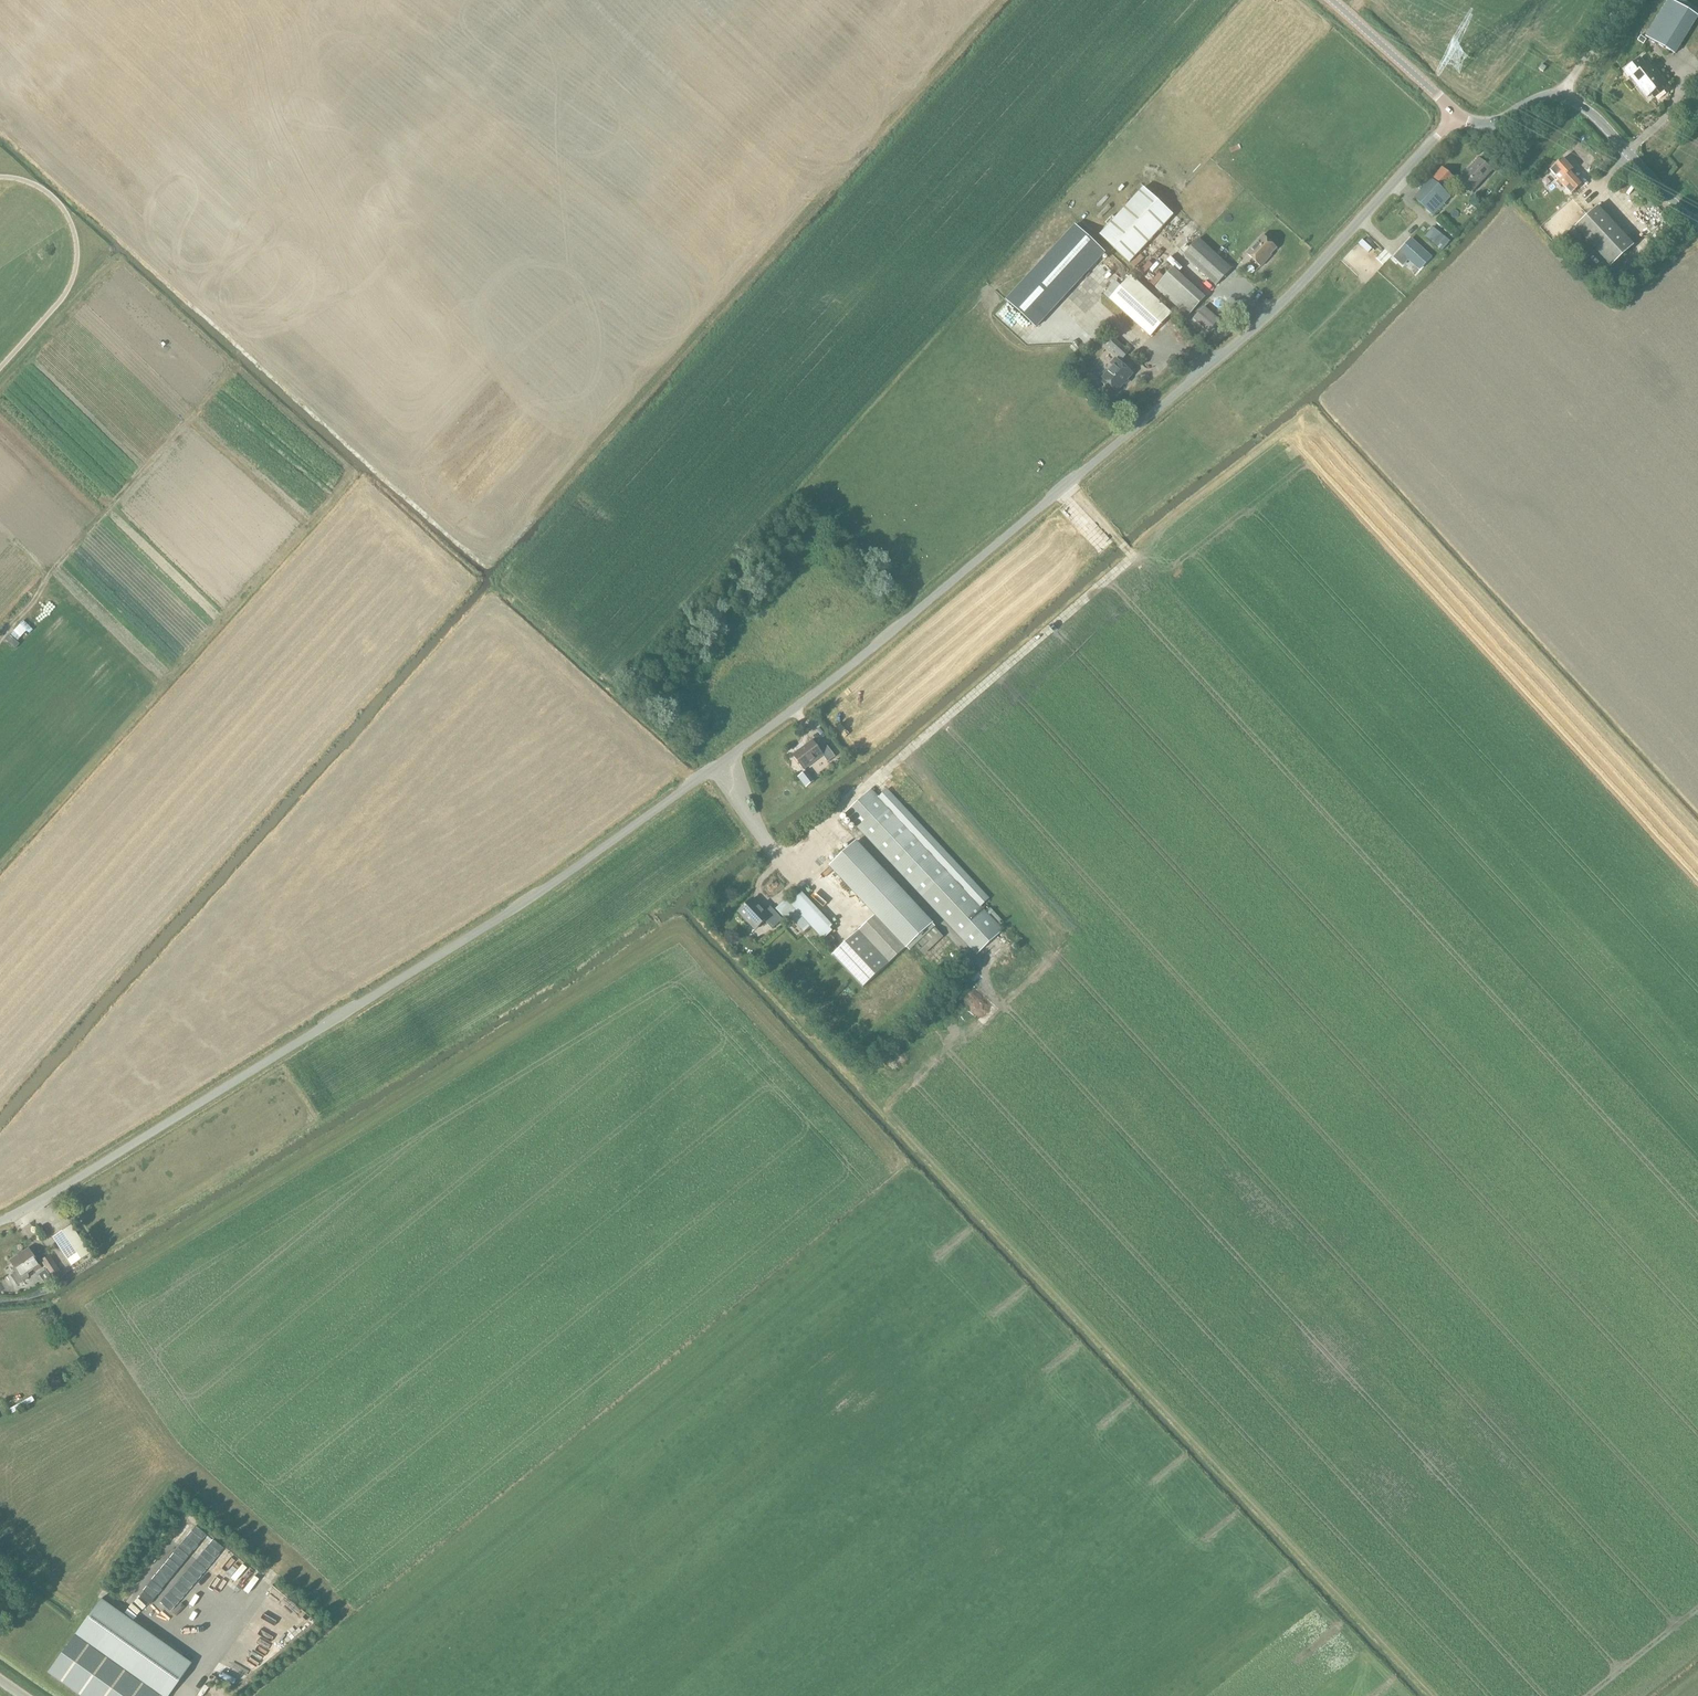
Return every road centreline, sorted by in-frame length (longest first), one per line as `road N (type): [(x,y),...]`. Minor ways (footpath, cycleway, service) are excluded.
road 1 (unclassified): [(0,1219),(566,868),(716,766),(1273,309),(1456,112)]
road 2 (track): [(716,766),(787,865),(825,839),(851,797),(1134,556),(1066,484)]
road 3 (unclassified): [(1697,230),(1577,102),(1545,98),(1495,123),(1456,112)]
road 4 (track): [(0,364),(64,296),(76,257),(62,206),(34,183),(0,177)]
road 5 (unclassified): [(1456,112),(1331,0)]

